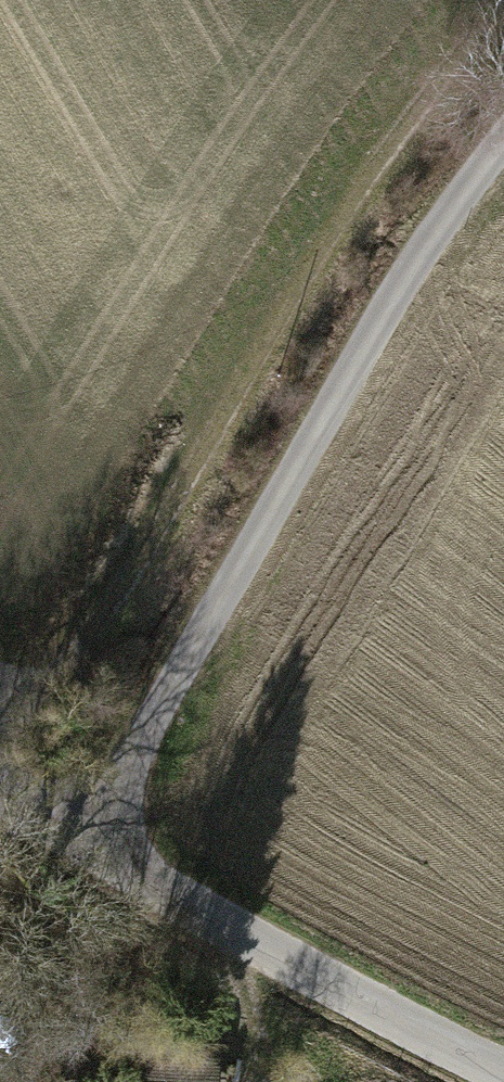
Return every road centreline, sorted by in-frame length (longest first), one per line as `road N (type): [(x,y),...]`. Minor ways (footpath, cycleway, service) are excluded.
road 1 (track): [(503,5),(394,138),(47,683),(0,688)]
road 2 (track): [(78,836),(411,272),(503,142)]
road 3 (unclassified): [(503,1068),(0,796)]

